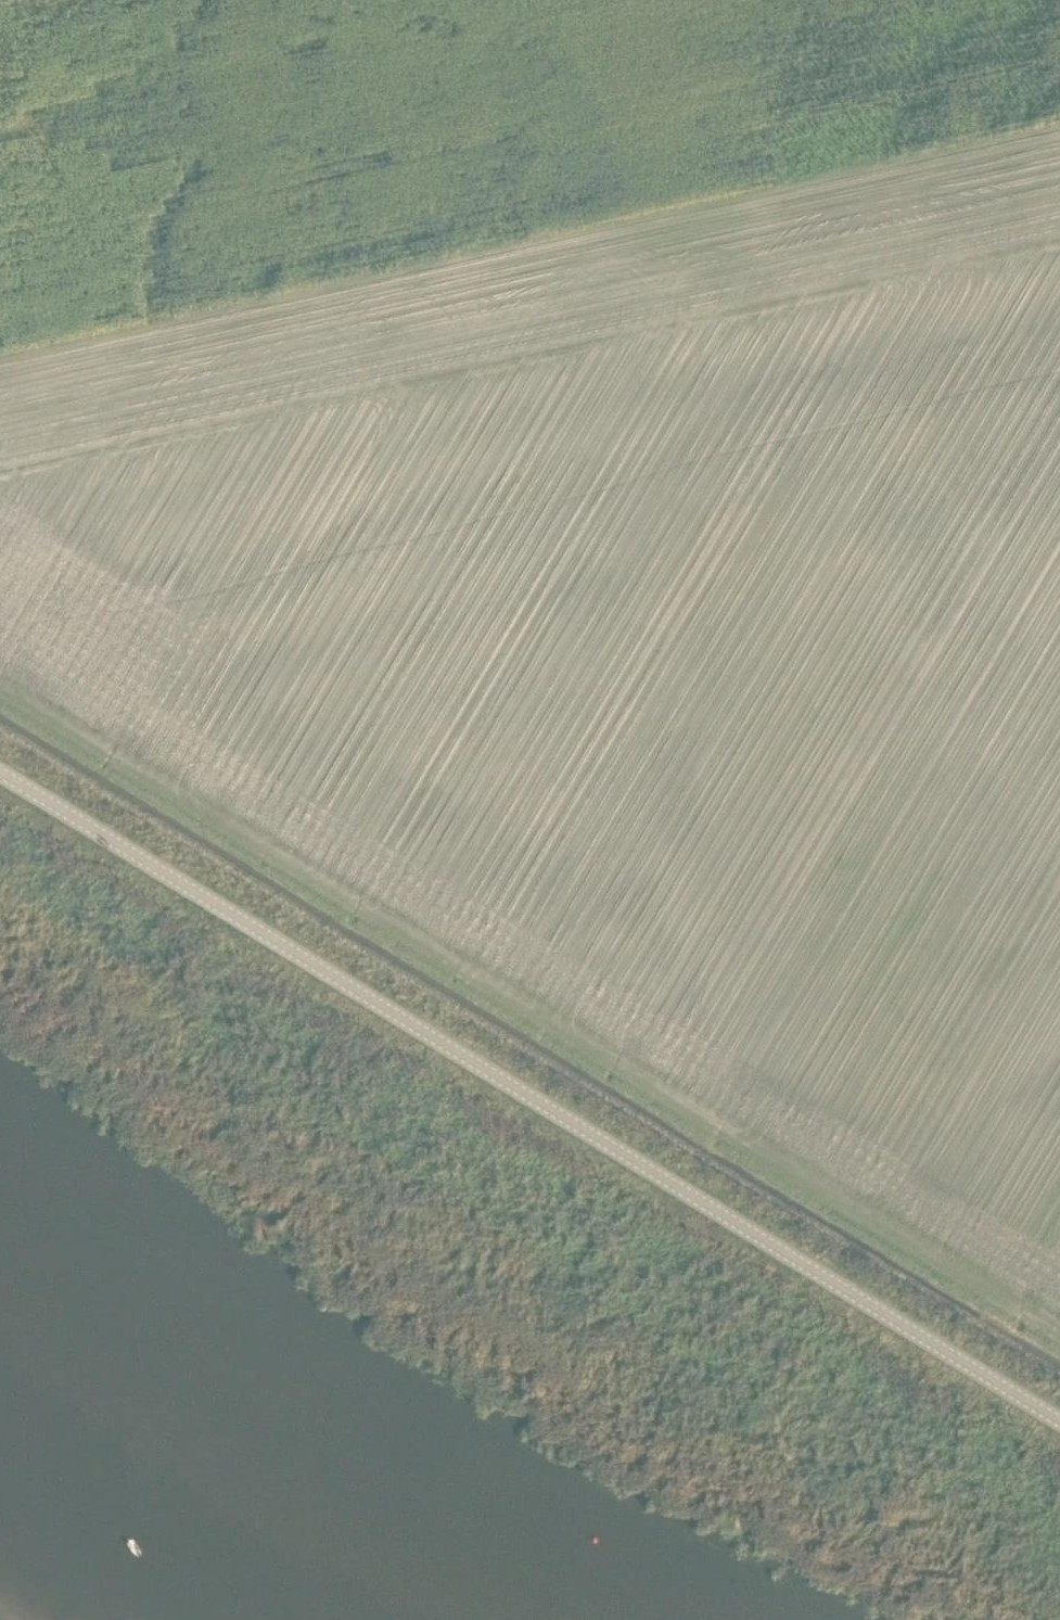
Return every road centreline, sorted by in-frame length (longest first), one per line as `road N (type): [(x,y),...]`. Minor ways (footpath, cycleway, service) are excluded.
road 1 (unclassified): [(1059,1410),(346,976),(0,777)]

